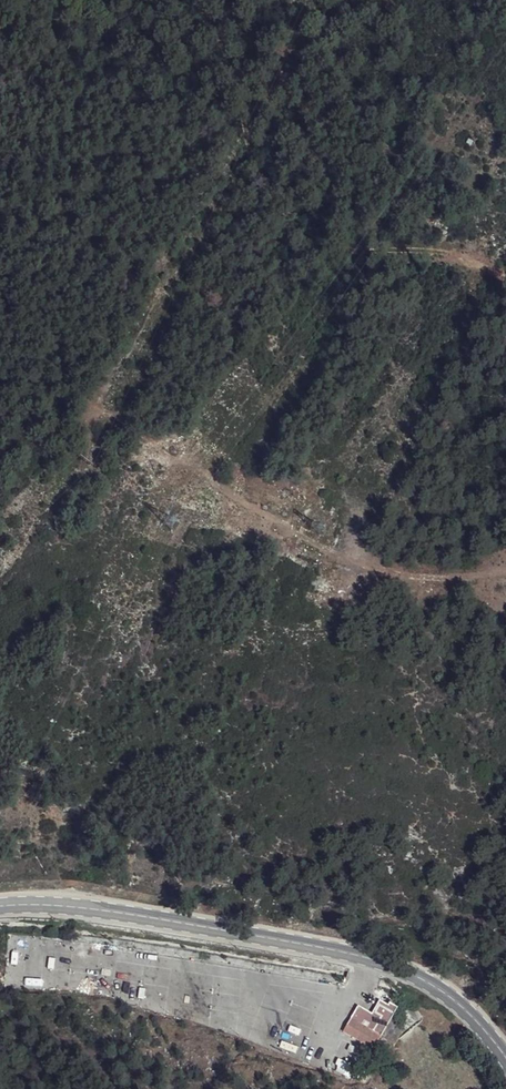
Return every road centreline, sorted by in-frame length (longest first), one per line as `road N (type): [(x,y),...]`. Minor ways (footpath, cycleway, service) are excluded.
road 1 (secondary): [(505,1065),(445,995),(394,968),(62,905),(0,906)]
road 2 (track): [(127,420),(249,505),(390,577),(505,571)]

